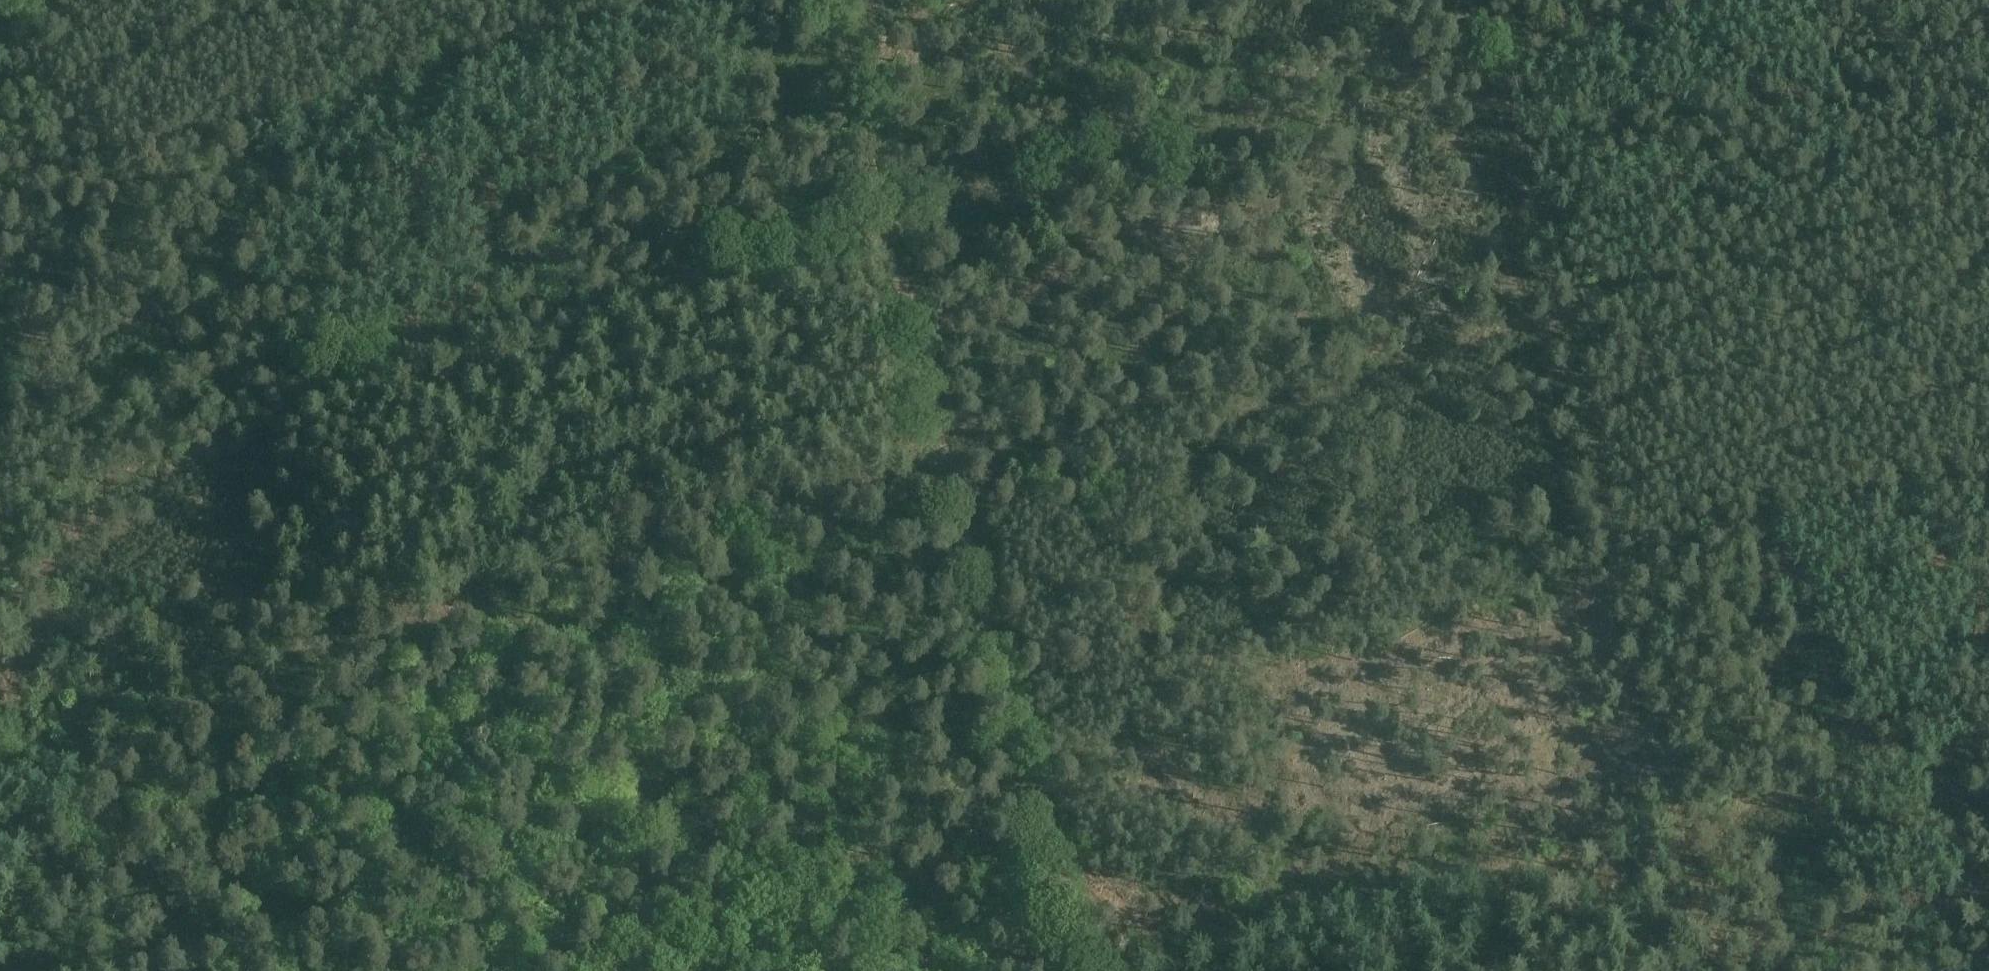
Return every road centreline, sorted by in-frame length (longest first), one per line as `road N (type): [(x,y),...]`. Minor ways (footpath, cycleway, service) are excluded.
road 1 (track): [(831,0),(1067,970)]
road 2 (track): [(0,257),(33,166),(0,47)]

